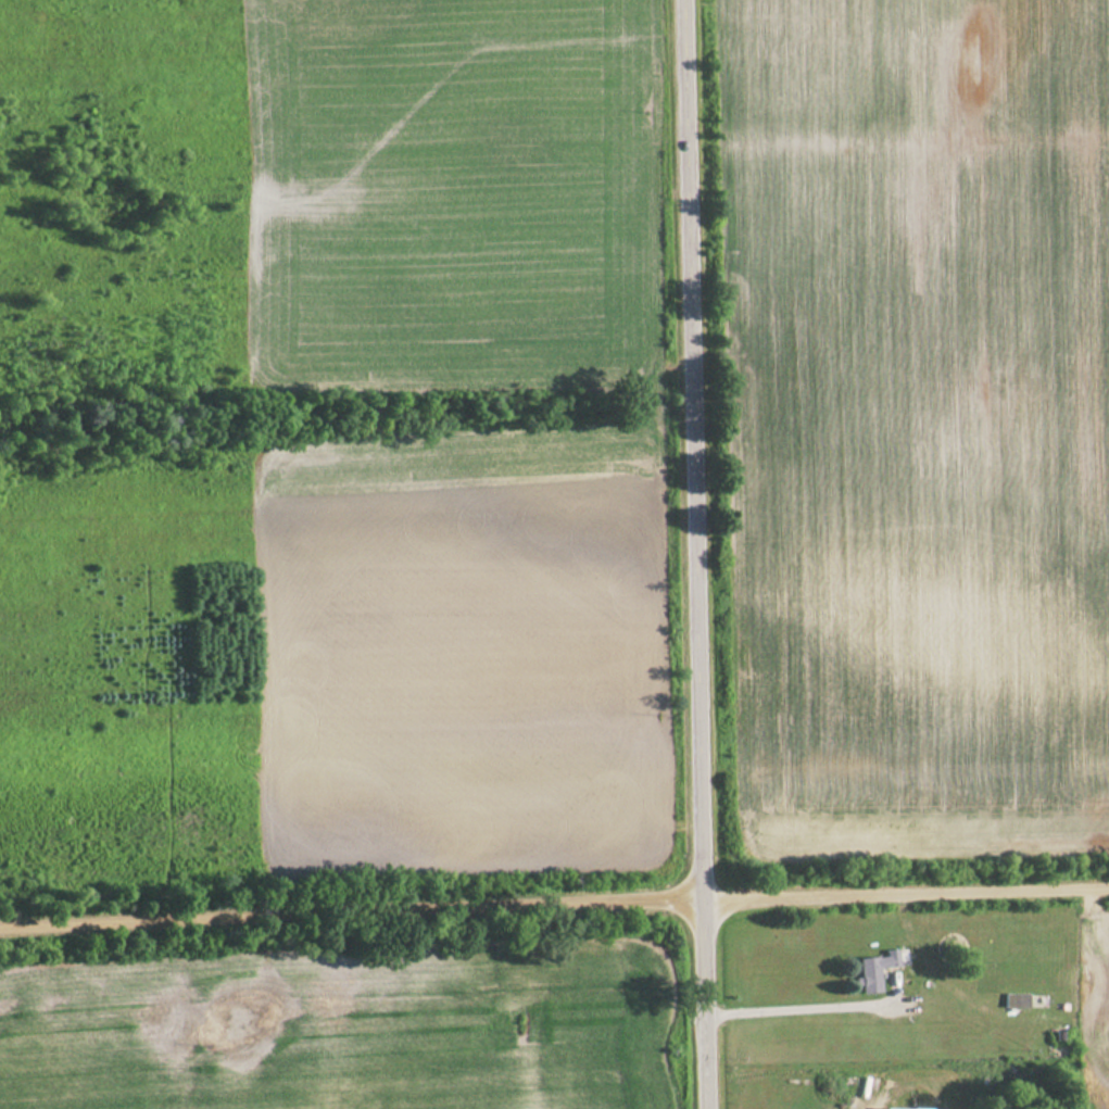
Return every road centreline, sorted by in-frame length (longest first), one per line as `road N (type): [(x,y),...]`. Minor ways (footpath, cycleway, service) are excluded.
road 1 (residential): [(1108,899),(0,935)]
road 2 (residential): [(713,1108),(683,0)]

